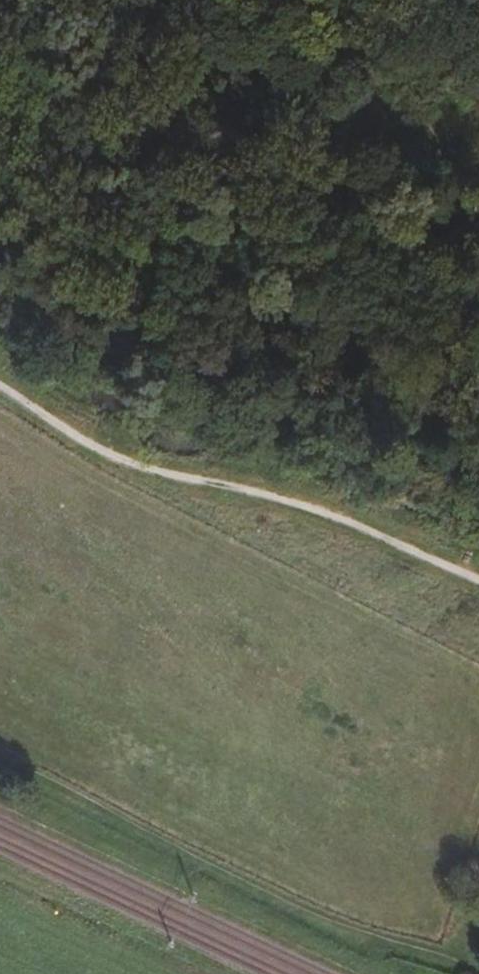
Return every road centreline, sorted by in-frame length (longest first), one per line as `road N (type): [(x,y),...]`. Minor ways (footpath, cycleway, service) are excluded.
road 1 (track): [(0,394),(132,470),(296,508),(478,583)]

